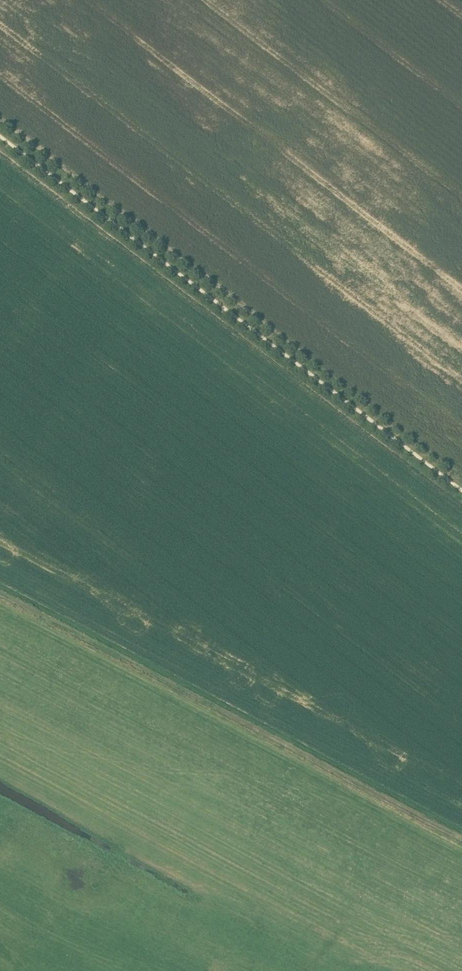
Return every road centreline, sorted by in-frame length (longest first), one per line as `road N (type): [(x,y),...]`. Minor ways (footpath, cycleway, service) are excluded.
road 1 (track): [(0,136),(461,489)]
road 2 (track): [(461,838),(0,592)]

